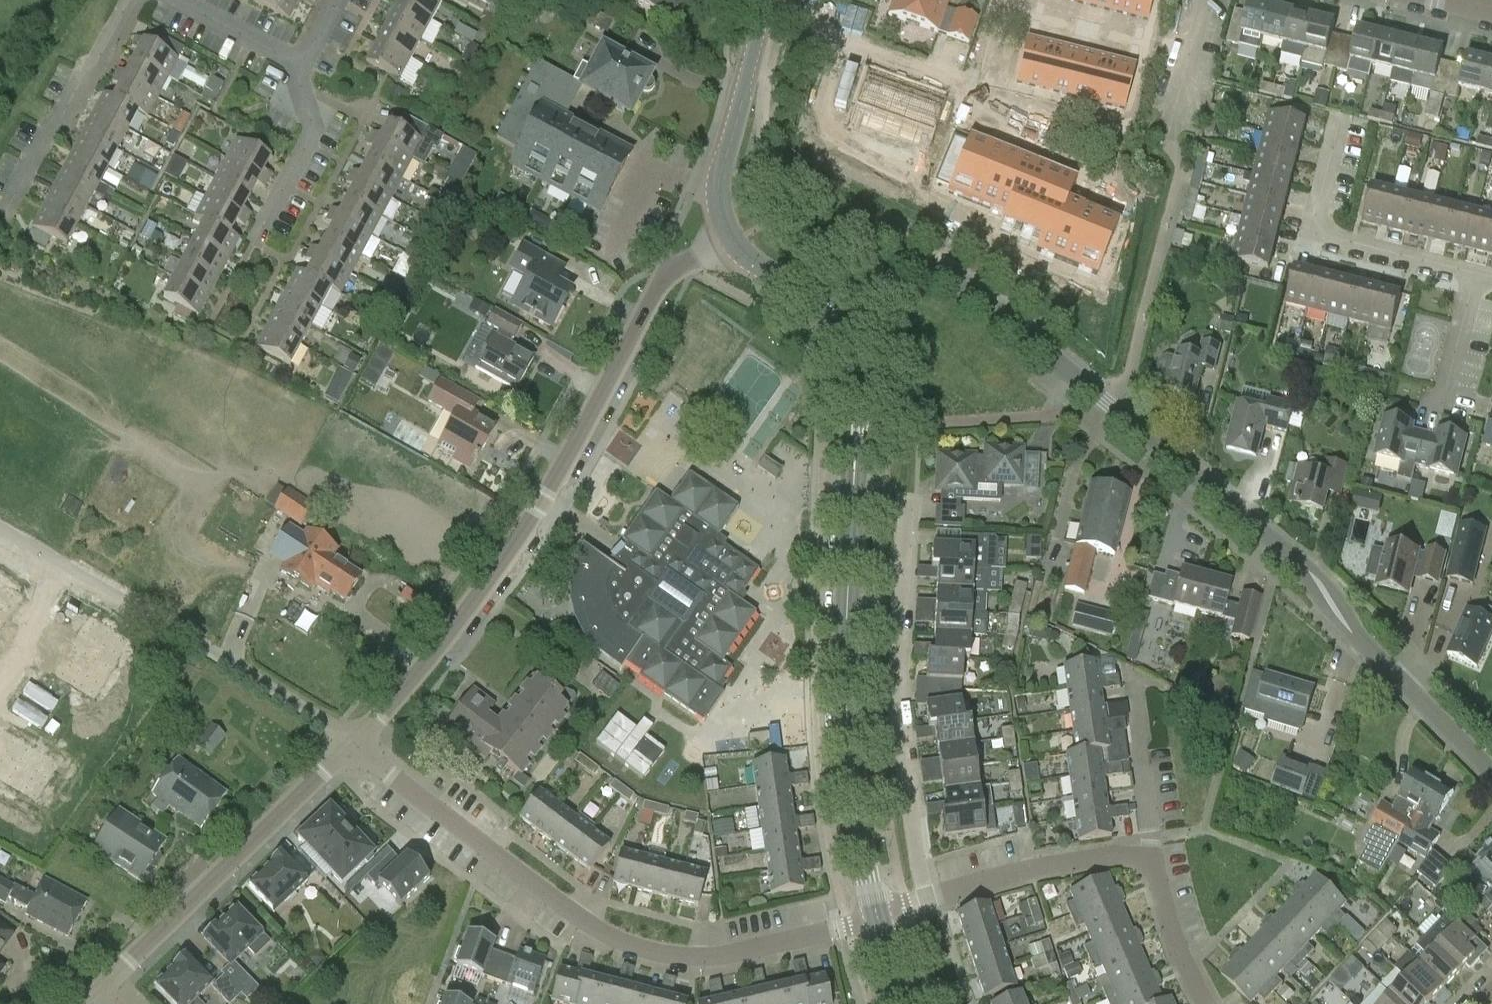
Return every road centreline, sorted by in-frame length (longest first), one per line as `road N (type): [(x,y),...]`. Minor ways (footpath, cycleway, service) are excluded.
road 1 (residential): [(1491,773),(1353,633),(1310,571),(966,286),(938,271),(892,270),(825,319)]
road 2 (residential): [(353,746),(502,563),(664,282),(728,239)]
road 3 (residential): [(877,919),(676,961),(612,939),(353,746)]
road 4 (residential): [(353,746),(331,724),(0,528)]
road 5 (residential): [(96,997),(353,746)]
road 6 (tertiary): [(848,576),(849,738),(877,919)]
road 7 (residential): [(931,900),(900,715),(902,575)]
road 8 (residential): [(1475,275),(1315,236),(1343,119)]
road 9 (tertiary): [(825,319),(851,372),(856,416),(848,576)]
road 10 (residential): [(4,214),(131,0)]
road 11 (tertiary): [(728,239),(720,175),(767,0)]
road 12 (residential): [(931,900),(1152,846)]
road 13 (residential): [(260,246),(318,138),(300,67)]
road 14 (residential): [(1152,846),(1129,672)]
road 15 (residential): [(1204,1003),(1185,970),(1152,846)]
road 16 (residential): [(300,67),(177,0)]
road 17 (residential): [(1171,129),(1203,0)]
road 18 (residential): [(1444,399),(1475,275)]
road 19 (tertiary): [(728,239),(825,319)]

